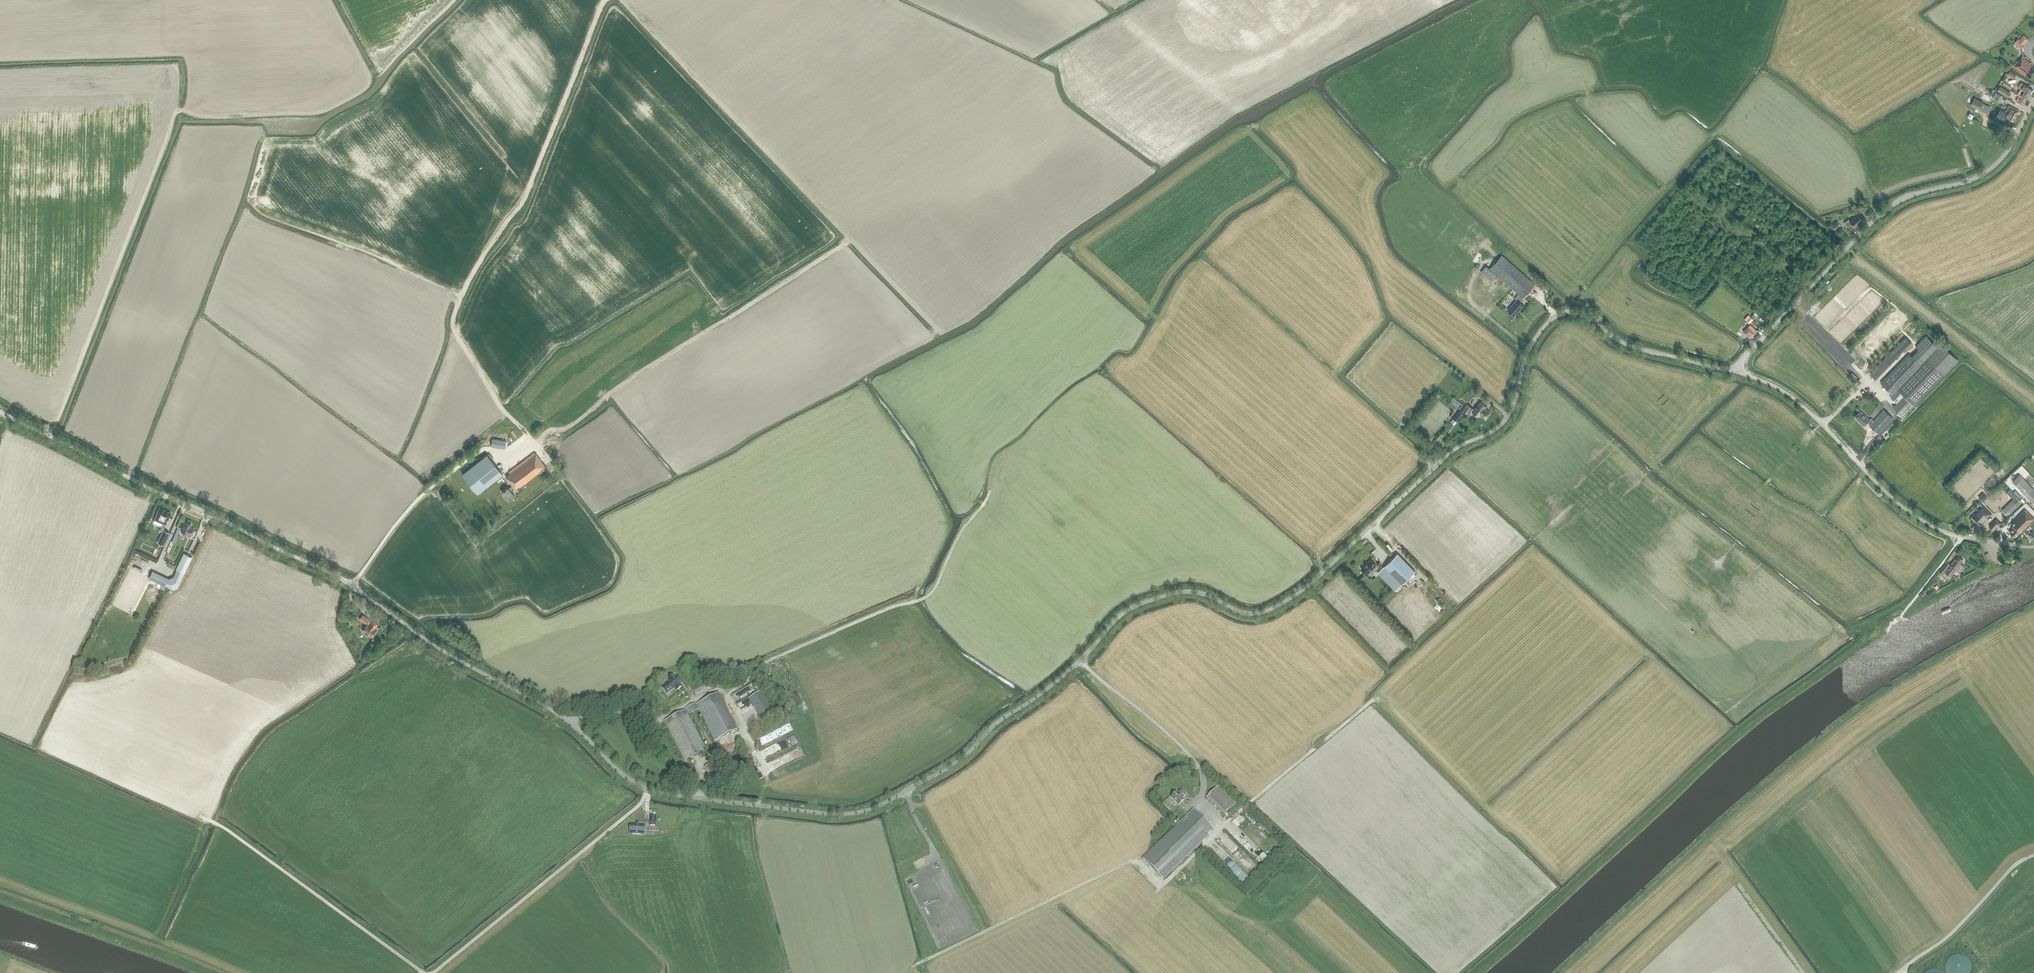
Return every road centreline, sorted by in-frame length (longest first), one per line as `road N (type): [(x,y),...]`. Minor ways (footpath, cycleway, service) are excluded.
road 1 (unclassified): [(0,412),(344,580),(445,652),(569,722),(645,787),(841,814),(883,803),(956,761),(1137,605),(1191,592),(1255,614),(1300,592),(1451,452),(1506,419),(1528,351),(1558,315),(1580,313),(1625,344),(1736,372)]
road 2 (track): [(917,964),(1135,859),(1162,886),(1373,699)]
road 3 (track): [(604,0),(525,197),(453,318),(500,406),(534,445)]
road 4 (unclassified): [(1736,372),(1883,212),(1995,165),(2033,101)]
road 5 (track): [(726,691),(767,661),(931,593),(990,492)]
road 6 (unclassified): [(1960,536),(1894,500),(1792,397),(1736,372)]
road 7 (track): [(647,796),(433,972)]
road 8 (track): [(423,972),(201,816)]
road 9 (unclassified): [(1897,972),(2033,855)]

